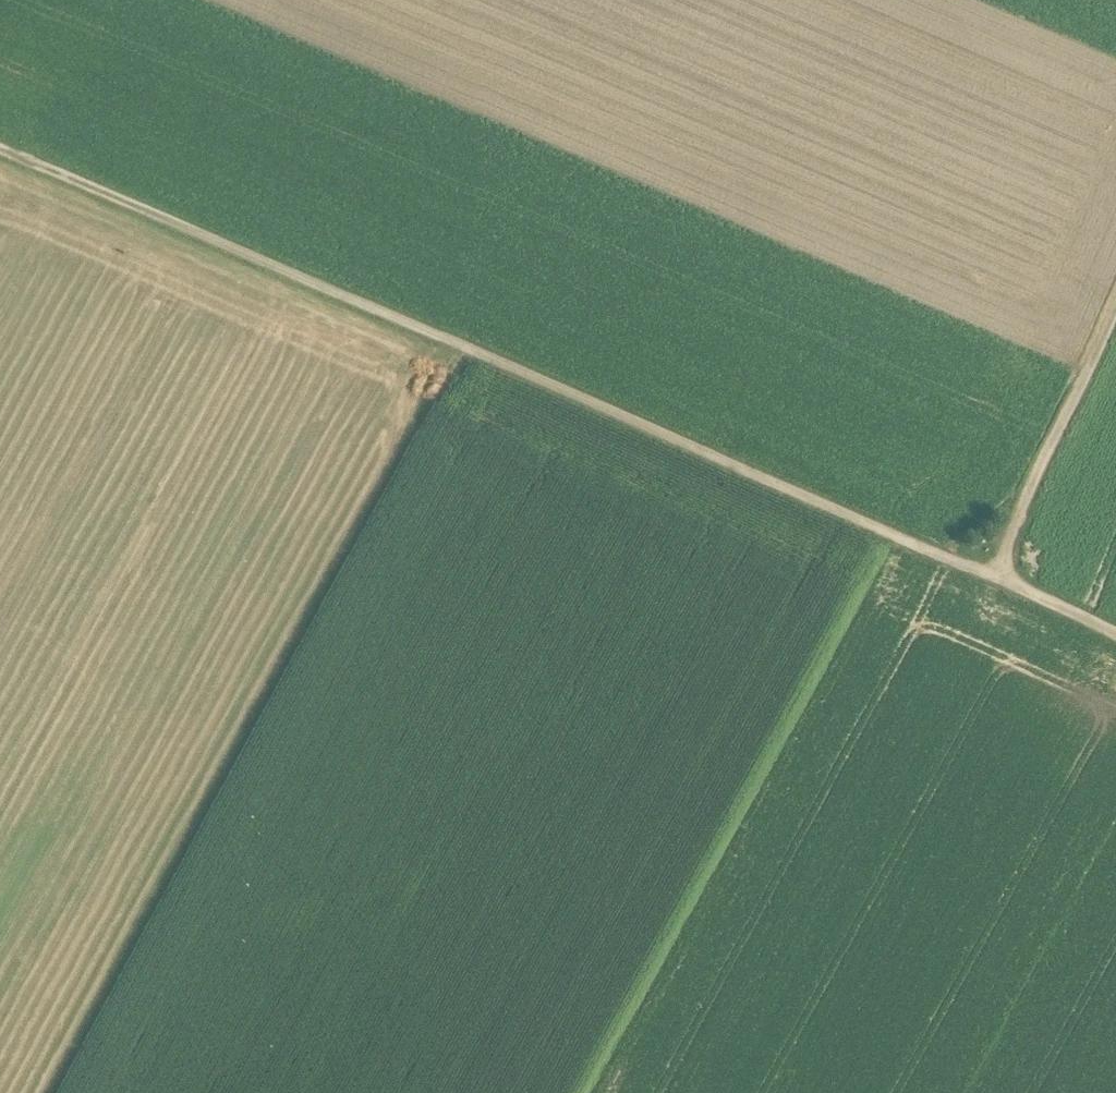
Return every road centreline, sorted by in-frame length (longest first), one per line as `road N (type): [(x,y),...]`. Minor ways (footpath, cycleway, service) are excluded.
road 1 (track): [(1115,637),(984,571),(0,150)]
road 2 (track): [(1115,285),(984,571)]

